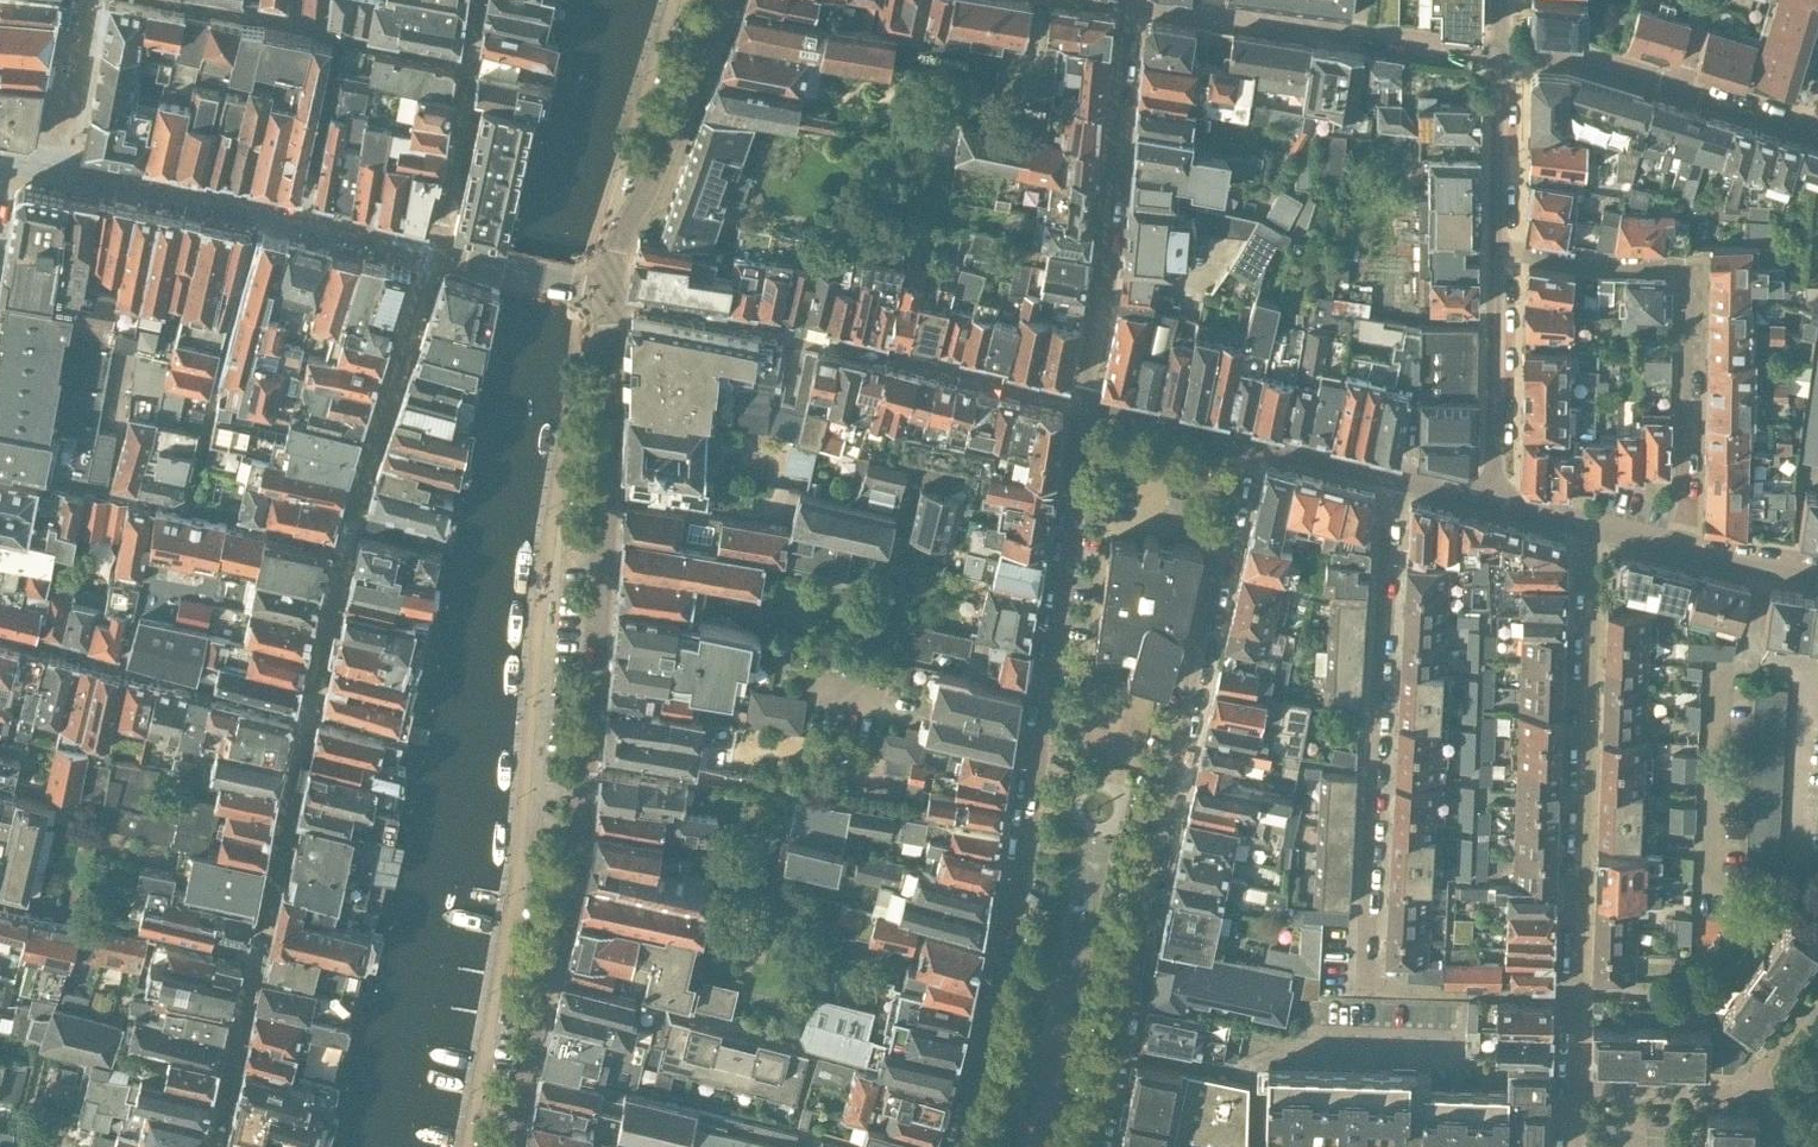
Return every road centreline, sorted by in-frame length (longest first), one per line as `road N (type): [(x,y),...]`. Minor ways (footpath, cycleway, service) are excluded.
road 1 (residential): [(610,303),(608,488),(581,839),(511,1146)]
road 2 (residential): [(1083,406),(1079,491),(1012,945),(958,1146)]
road 3 (residential): [(1393,478),(1370,993),(1577,997)]
road 4 (residential): [(1097,1146),(1248,444)]
road 5 (residential): [(1083,406),(808,336),(610,303)]
road 6 (residential): [(1594,524),(1577,997)]
road 7 (residential): [(1686,549),(1687,281),(1674,270),(1595,269),(1503,252)]
road 8 (residential): [(1135,6),(1083,406)]
road 9 (residential): [(1506,56),(1135,6)]
road 10 (residential): [(471,65),(438,252),(611,292)]
road 11 (residential): [(611,292),(621,235),(726,0)]
road 12 (residential): [(1496,501),(1503,252)]
road 13 (residential): [(1503,252),(1506,56)]
road 14 (residential): [(1817,896),(1715,877),(1712,785)]
road 15 (residential): [(294,27),(471,65)]
road 16 (residential): [(1678,91),(1579,59),(1506,56)]
road 17 (residential): [(1748,1091),(1574,1088)]
road 18 (residential): [(1248,444),(1083,406)]
road 19 (residential): [(1393,478),(1248,444)]
road 20 (residential): [(1817,133),(1678,91)]
road 21 (residential): [(155,0),(294,27)]

